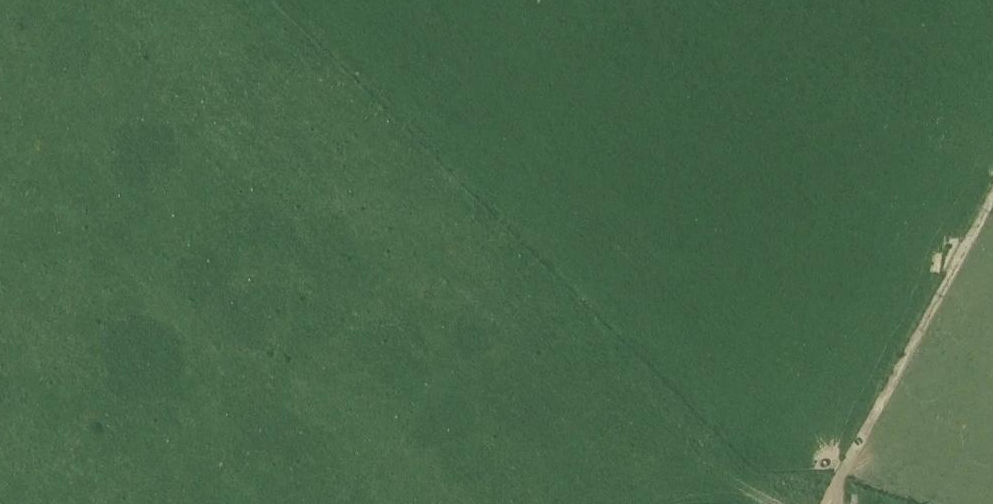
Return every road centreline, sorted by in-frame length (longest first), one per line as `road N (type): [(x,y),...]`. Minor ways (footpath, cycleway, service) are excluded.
road 1 (track): [(839,503),(841,479),(992,196)]

